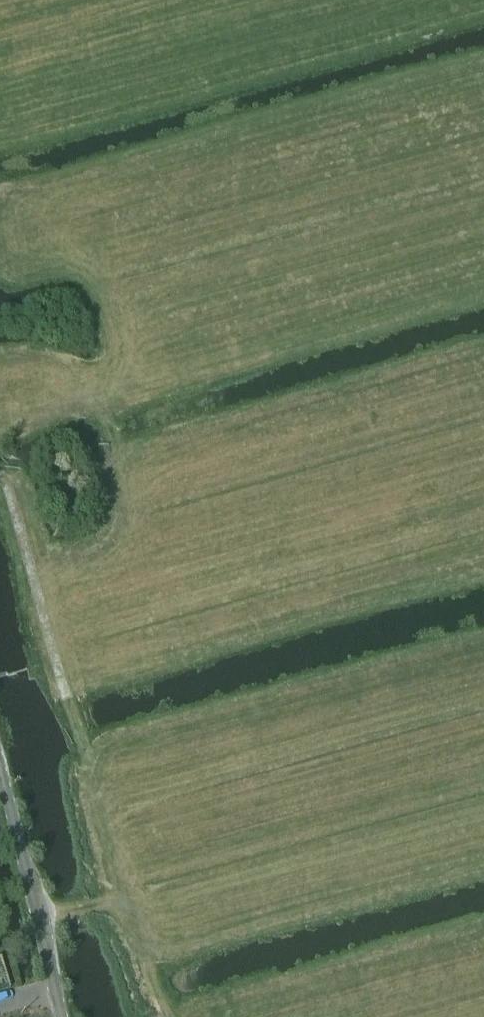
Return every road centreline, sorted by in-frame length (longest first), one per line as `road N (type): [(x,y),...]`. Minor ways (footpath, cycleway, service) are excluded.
road 1 (tertiary): [(61,1016),(0,768)]

